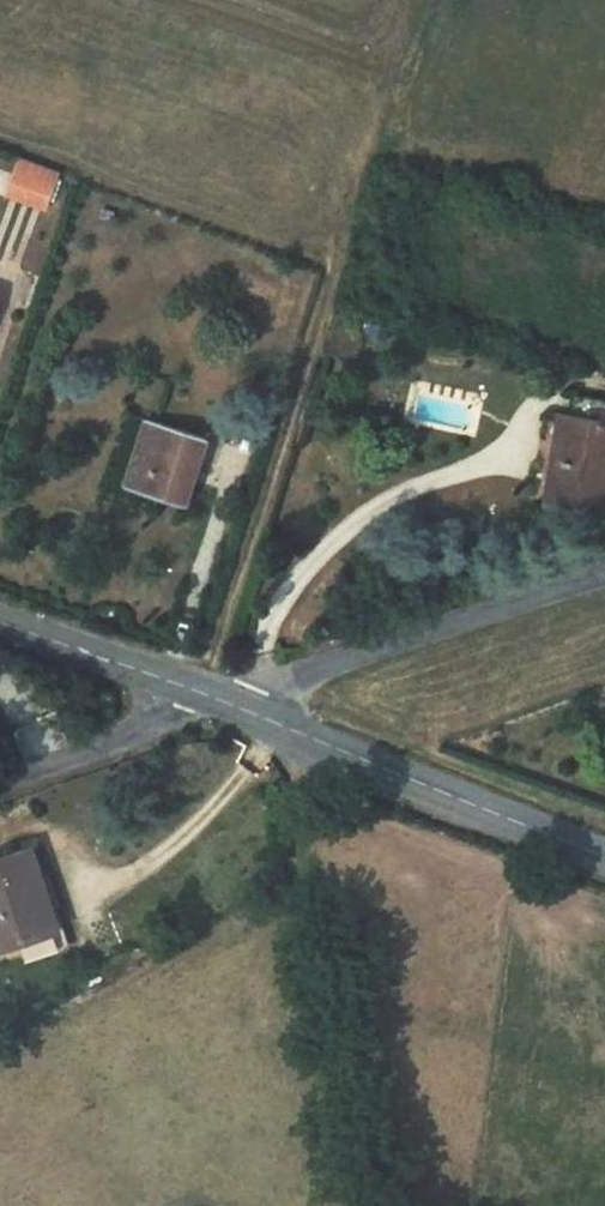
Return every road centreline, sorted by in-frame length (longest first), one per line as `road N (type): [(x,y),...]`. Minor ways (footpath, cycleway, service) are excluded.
road 1 (tertiary): [(227,715),(604,879)]
road 2 (residential): [(227,715),(277,685),(604,573)]
road 3 (unclassified): [(0,768),(183,696)]
road 4 (tertiary): [(0,631),(183,696)]

